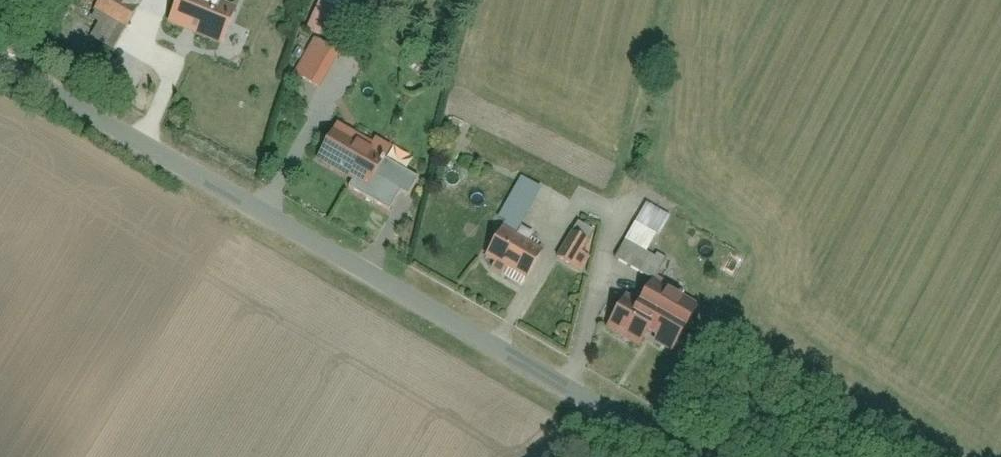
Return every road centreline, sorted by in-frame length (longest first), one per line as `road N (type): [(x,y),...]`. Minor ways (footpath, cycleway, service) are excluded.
road 1 (unclassified): [(0,63),(685,456)]

